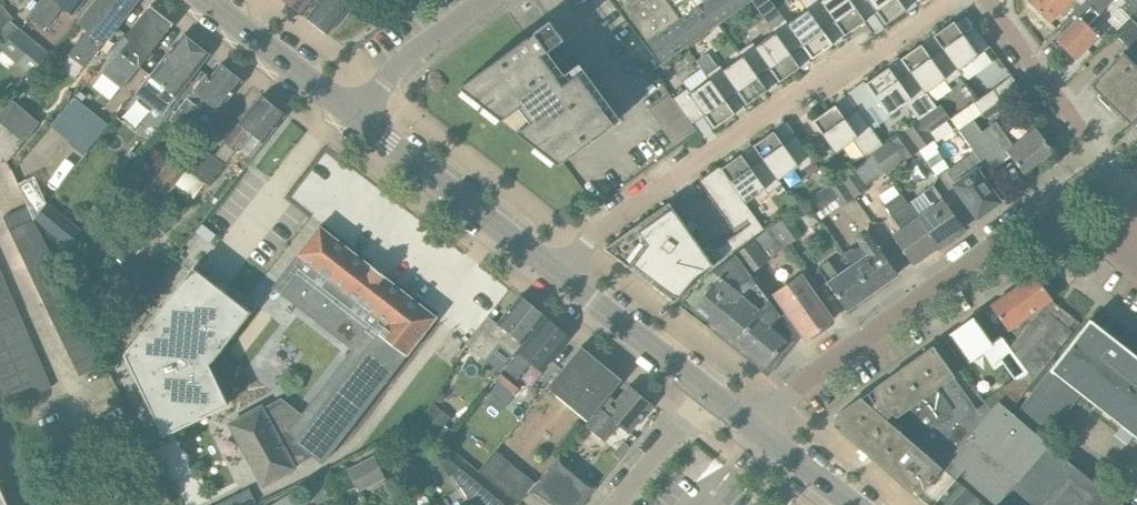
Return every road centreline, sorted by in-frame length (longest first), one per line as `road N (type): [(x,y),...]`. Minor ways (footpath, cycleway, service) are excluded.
road 1 (residential): [(558,273),(582,245),(797,92),(875,54),(951,0)]
road 2 (residential): [(753,425),(1057,211)]
road 3 (unclassified): [(558,273),(356,115)]
road 4 (residential): [(1136,189),(992,0)]
road 5 (unclassified): [(710,391),(558,273)]
road 6 (unclassified): [(356,115),(209,0)]
road 7 (residential): [(356,115),(401,59),(486,0)]
road 8 (residential): [(614,504),(710,391)]
road 9 (unclassified): [(851,504),(753,425)]

